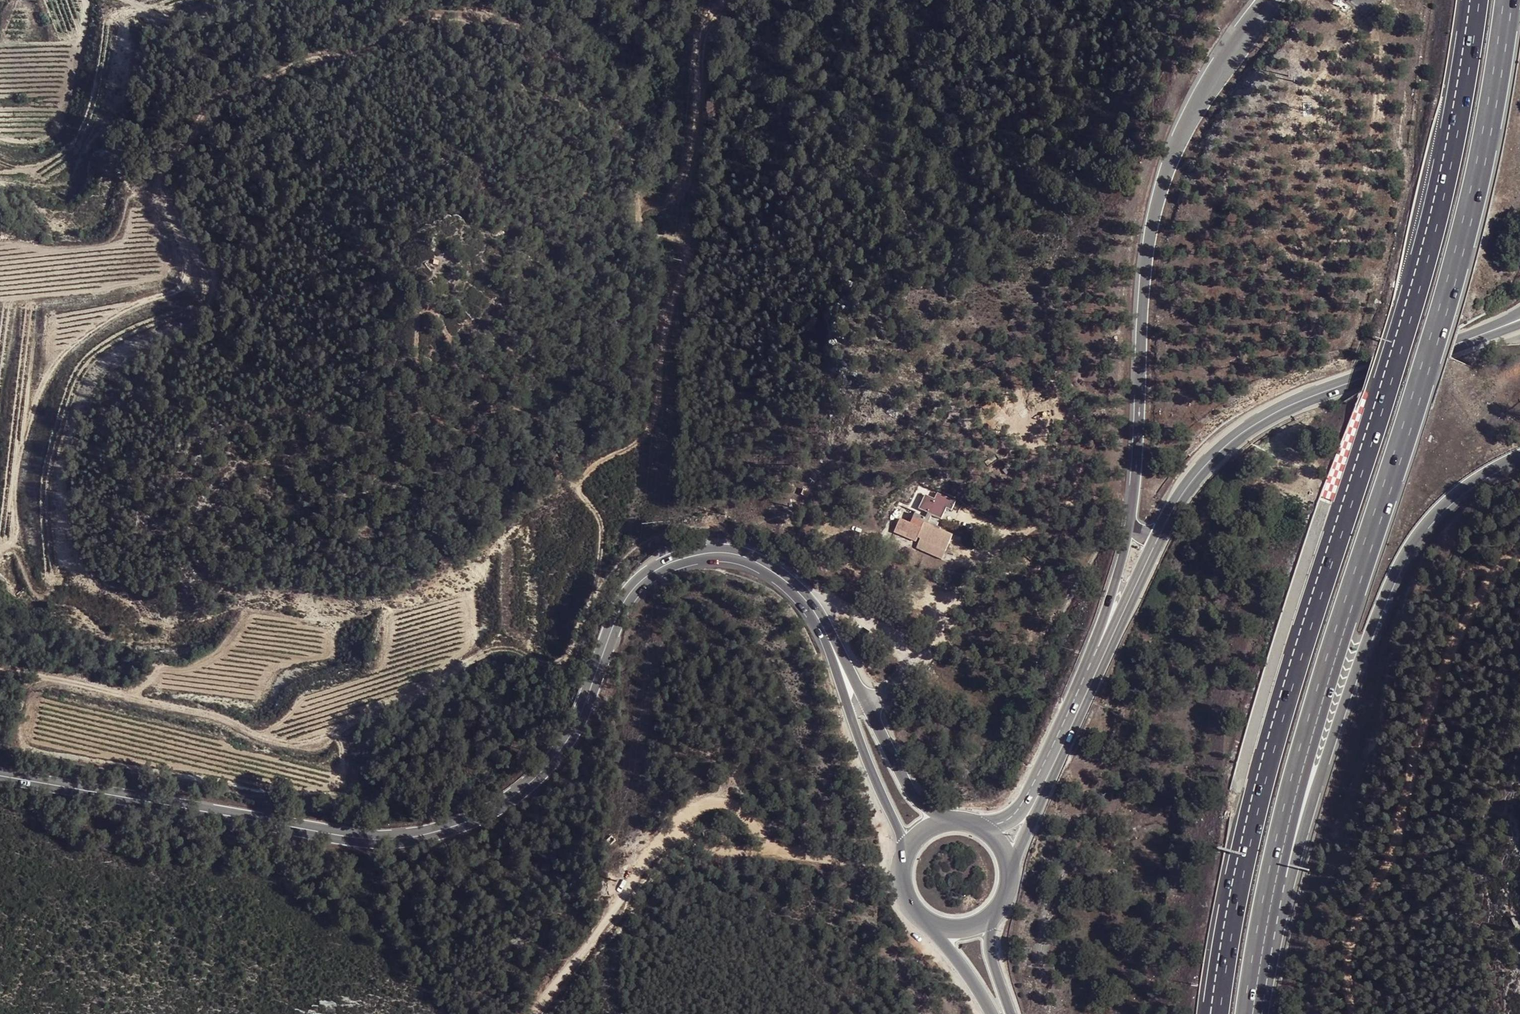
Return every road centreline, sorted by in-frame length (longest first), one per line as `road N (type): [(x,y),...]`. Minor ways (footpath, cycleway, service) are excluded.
road 1 (motorway): [(1473,0),(1439,189),(1388,386),(1275,733),(1217,1013)]
road 2 (primary): [(821,623),(795,588),(763,567),(703,551),(661,563),(625,601),(561,750),(500,803),(427,833),(372,837),(0,773)]
road 3 (motorway): [(1272,875),(1305,741),(1473,194),(1507,0)]
road 4 (track): [(0,668),(226,718),(268,739),(313,744),(497,657),(555,660),(572,651),(604,586),(632,553),(670,533),(773,517),(781,500)]
road 5 (track): [(640,205),(619,113),(554,51),(507,20),(415,17),(374,47),(313,59),(203,102),(156,177),(206,276)]
road 6 (track): [(596,601),(603,531),(577,484),(585,469),(639,439),(658,399),(685,238),(658,235),(638,221),(640,205),(660,206),(679,190),(695,123),(699,37),(727,0)]
road 7 (motorway): [(1276,0),(1195,112),(1155,216),(1143,284),(1130,525)]
road 8 (motorway): [(1272,875),(1301,842),(1397,568),(1463,488),(1519,455)]
road 9 (track): [(1364,1013),(1361,919),(1401,848),(1414,776),(1469,626),(1495,582),(1519,561)]
road 10 (track): [(532,1013),(639,870),(704,803),(729,803),(778,852),(902,865)]
road 11 (secondary): [(1159,534),(1206,464),(1257,420),(1516,323)]
road 12 (track): [(194,258),(180,286),(97,326),(43,378),(16,468),(17,534),(0,547)]
road 13 (primary): [(821,623),(907,850)]
road 14 (primary): [(947,821),(909,791),(821,623)]
road 15 (secondary): [(1030,811),(1113,633)]
road 16 (track): [(1020,430),(1073,465),(1076,500),(998,539)]
road 17 (motorway): [(1250,1013),(1272,875)]

